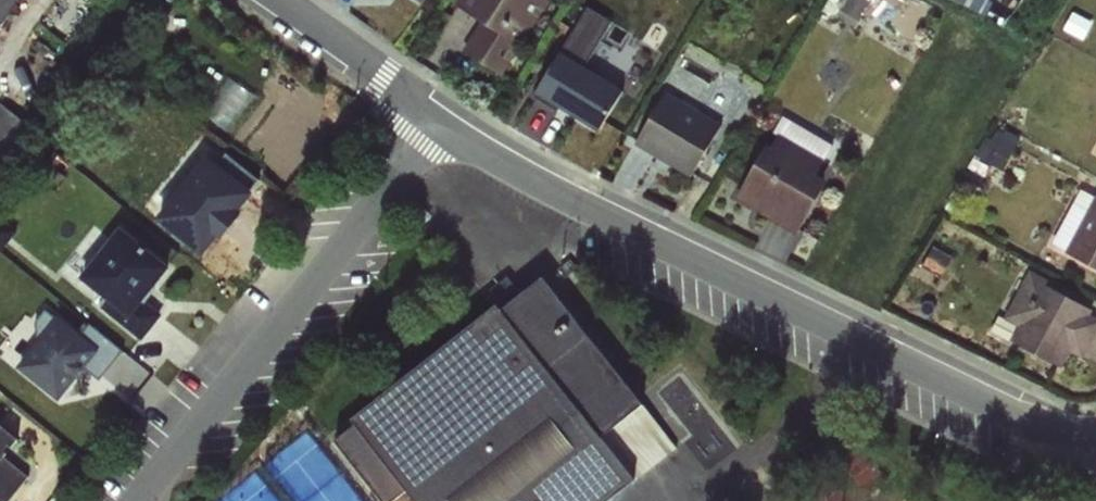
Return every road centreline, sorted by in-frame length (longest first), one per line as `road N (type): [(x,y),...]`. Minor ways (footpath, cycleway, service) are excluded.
road 1 (residential): [(445,133),(1094,467)]
road 2 (residential): [(445,133),(146,500)]
road 3 (residential): [(261,0),(445,133)]

